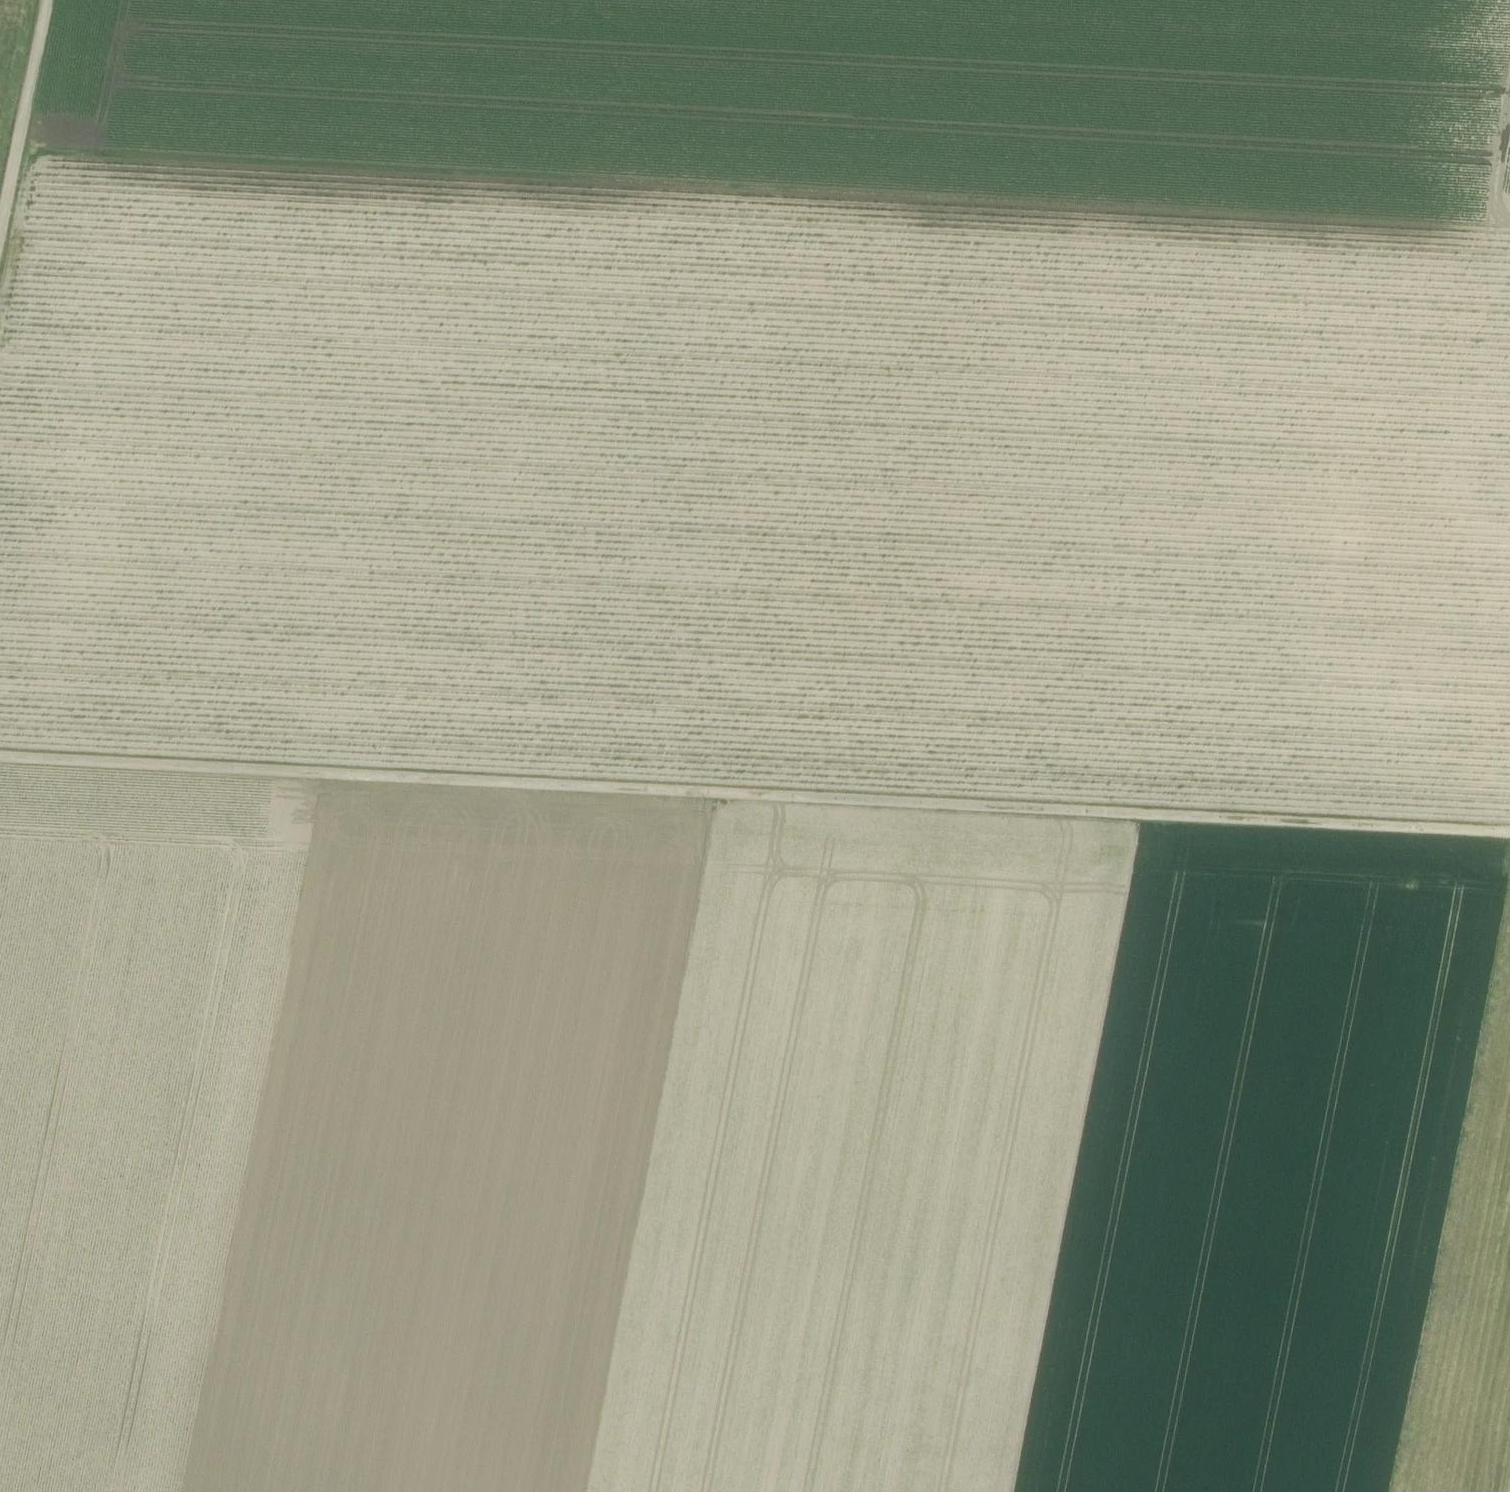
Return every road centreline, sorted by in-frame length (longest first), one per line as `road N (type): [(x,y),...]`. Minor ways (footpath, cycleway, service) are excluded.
road 1 (track): [(0,755),(1509,832)]
road 2 (unclassified): [(47,0),(0,230)]

